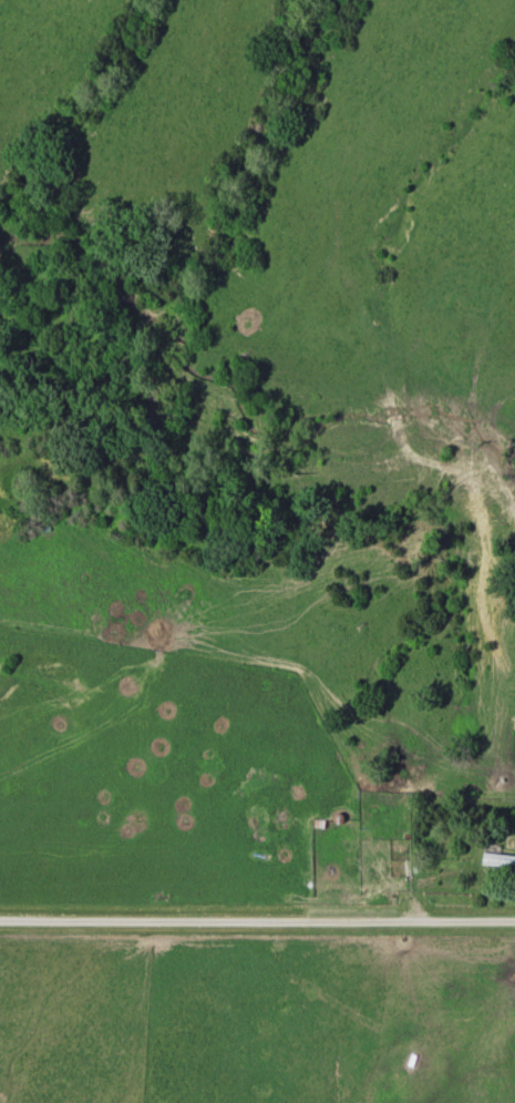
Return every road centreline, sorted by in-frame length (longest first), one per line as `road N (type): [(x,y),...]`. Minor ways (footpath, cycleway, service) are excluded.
road 1 (residential): [(514,921),(0,922)]

